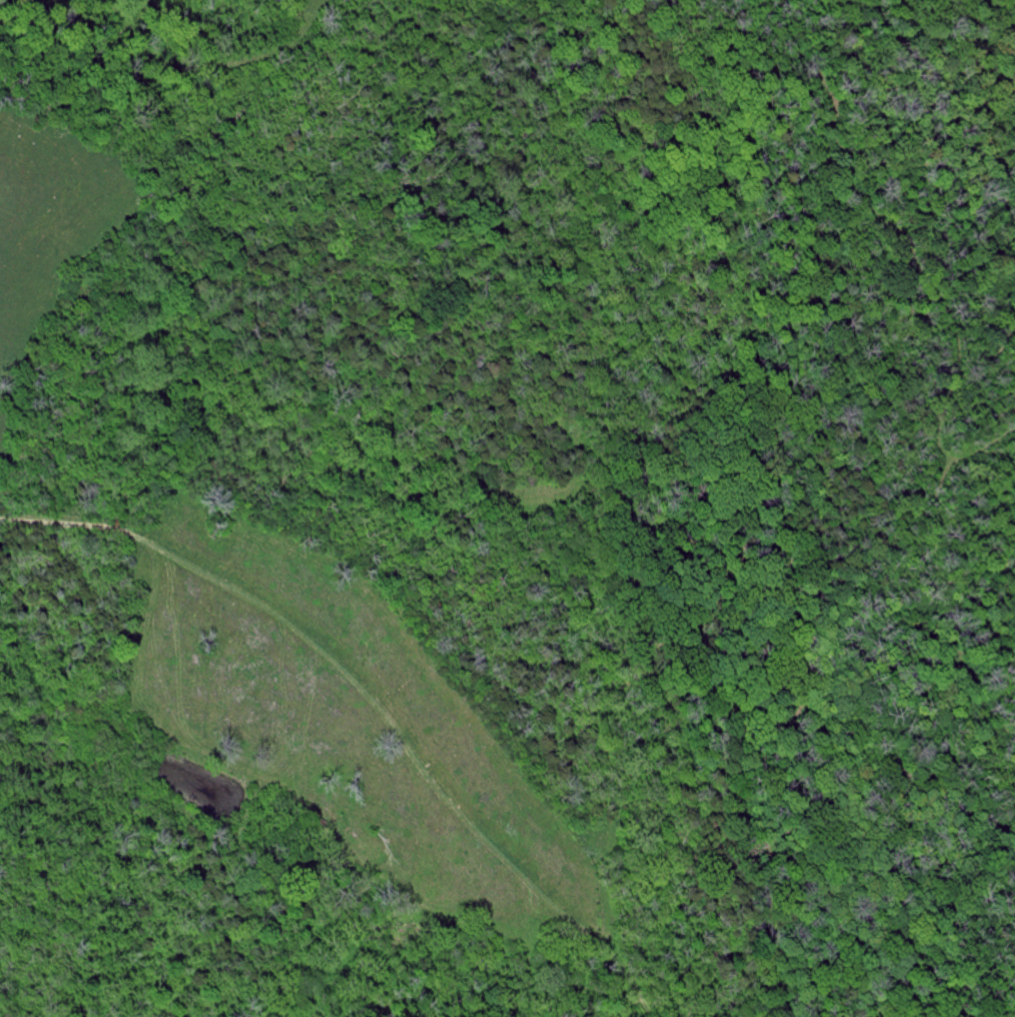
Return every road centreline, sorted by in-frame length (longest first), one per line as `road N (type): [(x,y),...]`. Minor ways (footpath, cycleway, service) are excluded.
road 1 (residential): [(653,1016),(644,959),(532,855),(477,831),(386,697),(295,610),(160,551),(0,534)]

